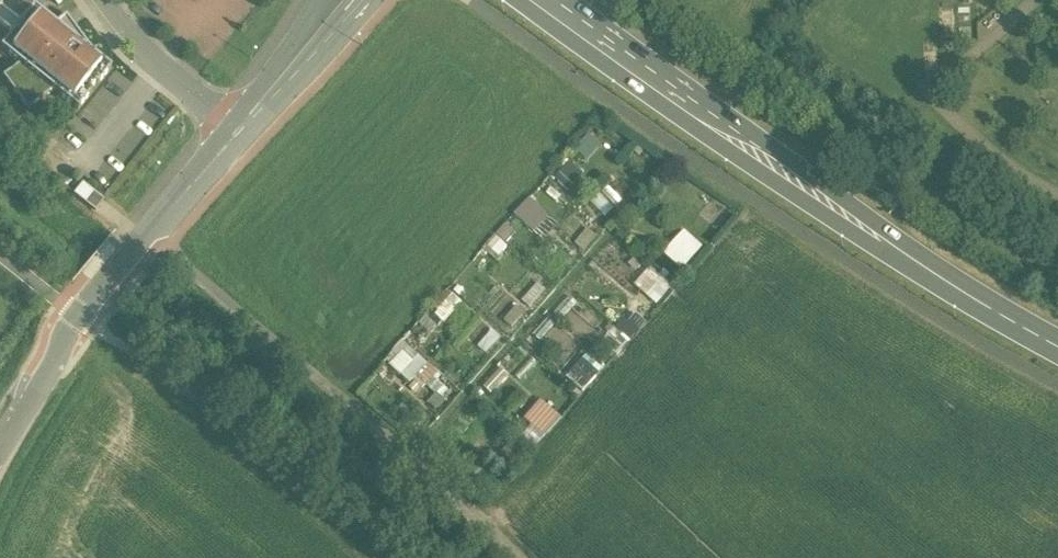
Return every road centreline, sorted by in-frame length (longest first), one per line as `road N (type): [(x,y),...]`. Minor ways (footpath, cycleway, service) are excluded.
road 1 (secondary): [(543,0),(837,207),(1057,345)]
road 2 (unclassified): [(0,445),(92,298),(237,128)]
road 3 (residential): [(100,0),(139,45),(237,128)]
road 4 (unclassified): [(237,128),(343,0)]

